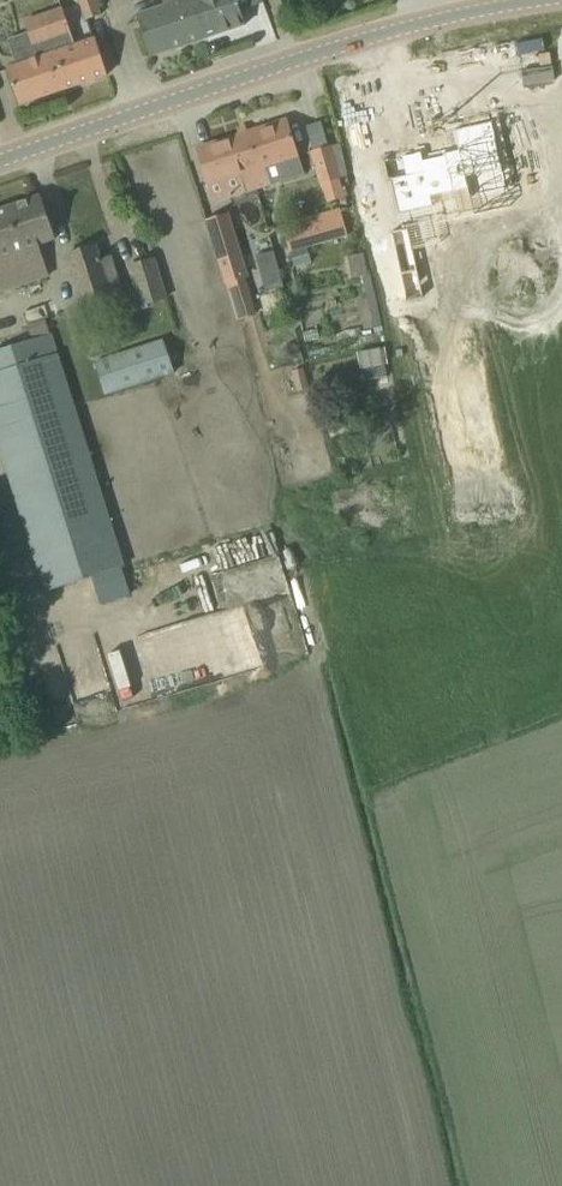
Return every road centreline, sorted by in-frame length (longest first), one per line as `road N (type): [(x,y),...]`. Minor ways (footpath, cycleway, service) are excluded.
road 1 (unclassified): [(0,160),(303,57),(541,0)]

